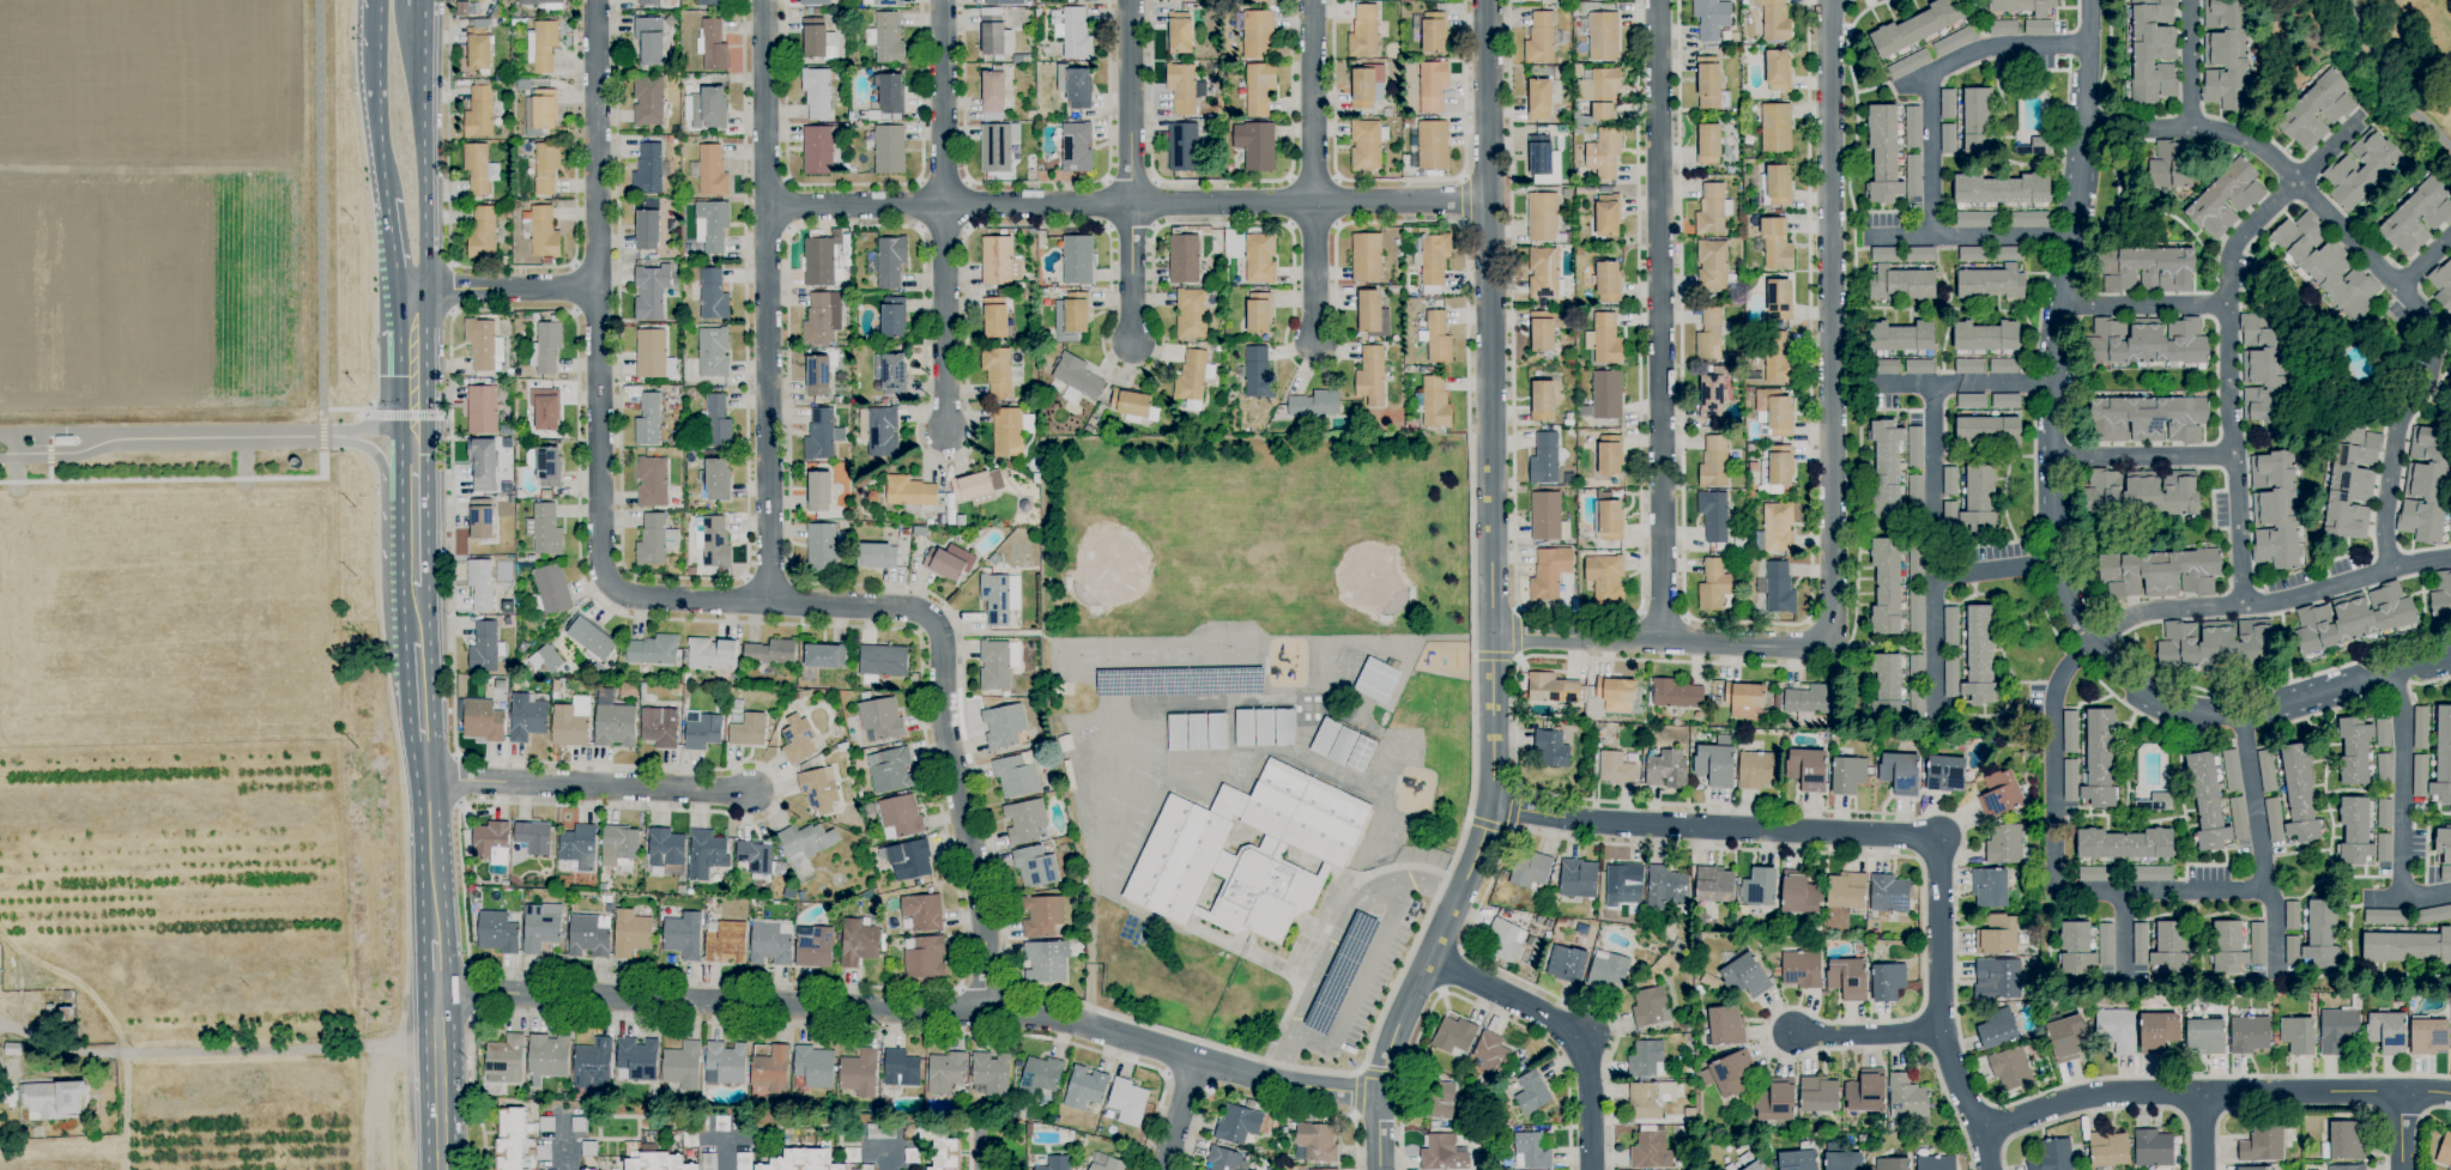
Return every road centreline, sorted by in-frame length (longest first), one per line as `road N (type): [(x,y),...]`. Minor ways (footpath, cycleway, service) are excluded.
road 1 (residential): [(594,0),(605,580),(636,598),(903,607),(934,624),(944,727),(985,932),(979,1014)]
road 2 (residential): [(1487,0),(1491,805),(1388,1054),(1380,1169)]
road 3 (residential): [(1380,1096),(1273,1083),(1079,1023),(1024,1014),(437,990)]
road 4 (residential): [(1489,201),(767,205)]
road 5 (residential): [(1656,0),(1663,642)]
road 6 (residential): [(1826,639),(1833,605),(1828,0)]
road 7 (residential): [(764,0),(768,601)]
road 8 (residential): [(1983,1134),(2113,1092),(2450,1093)]
road 9 (residential): [(1491,805),(1599,823),(1938,837)]
road 10 (secondary): [(420,623),(437,990)]
road 11 (residential): [(1938,837),(1942,1030),(1988,1169)]
road 12 (residential): [(1826,639),(1792,647),(1494,638)]
road 13 (residential): [(748,794),(430,781)]
road 14 (residential): [(1428,959),(1591,1041),(1593,1169)]
road 15 (residential): [(944,204),(946,431)]
road 16 (secondary): [(418,287),(425,267),(424,78)]
road 17 (residential): [(942,0),(944,204)]
road 18 (residential): [(1313,204),(1312,0)]
road 19 (residential): [(1131,0),(1132,204)]
road 20 (secondary): [(437,990),(440,1169)]
road 21 (residential): [(418,287),(594,290)]
road 22 (residential): [(1792,1033),(1942,1030)]
road 23 (secondary): [(418,287),(418,431)]
road 24 (secondary): [(376,56),(386,199)]
road 25 (residential): [(1315,341),(1313,204)]
road 26 (residential): [(1132,204),(1133,339)]
road 27 (secondary): [(419,498),(420,623)]

